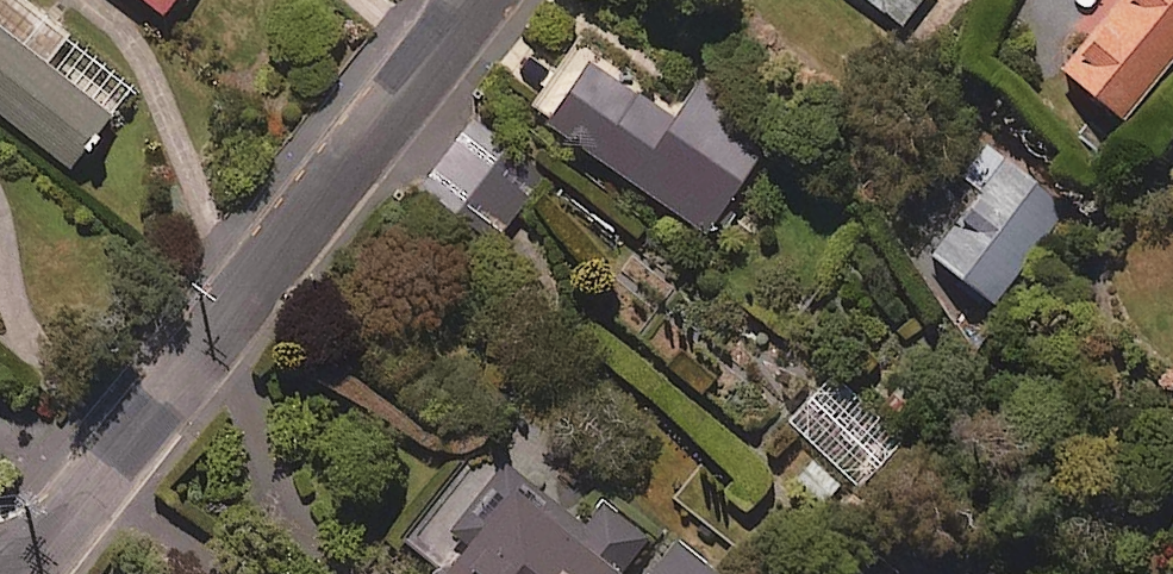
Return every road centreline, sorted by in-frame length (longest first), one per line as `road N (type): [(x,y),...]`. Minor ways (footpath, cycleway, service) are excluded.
road 1 (residential): [(479,0),(28,573)]

